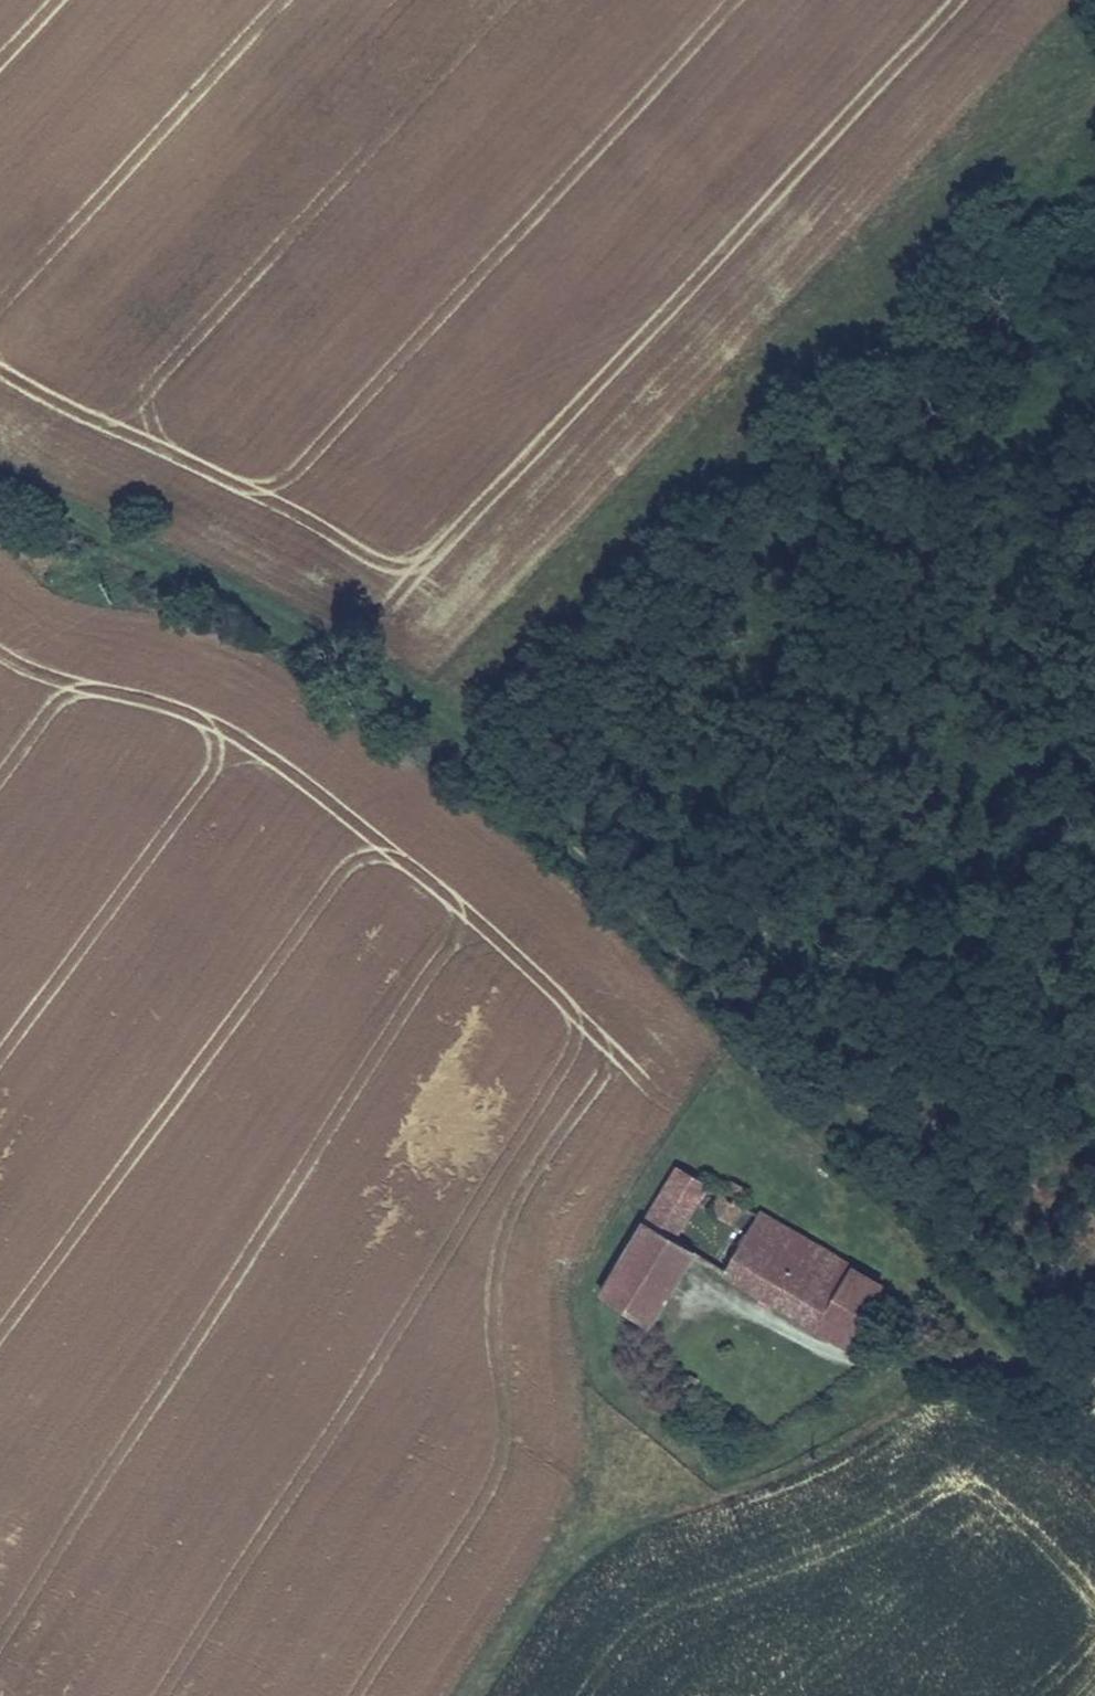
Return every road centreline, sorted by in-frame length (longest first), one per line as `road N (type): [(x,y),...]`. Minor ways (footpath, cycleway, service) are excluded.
road 1 (track): [(0,499),(371,683),(1080,1392)]
road 2 (track): [(973,1352),(801,1466),(665,1507),(581,1559),(536,1604),(476,1695)]
road 3 (residential): [(1094,1405),(1018,1361),(973,1352),(854,1355),(819,1345),(703,1280)]

